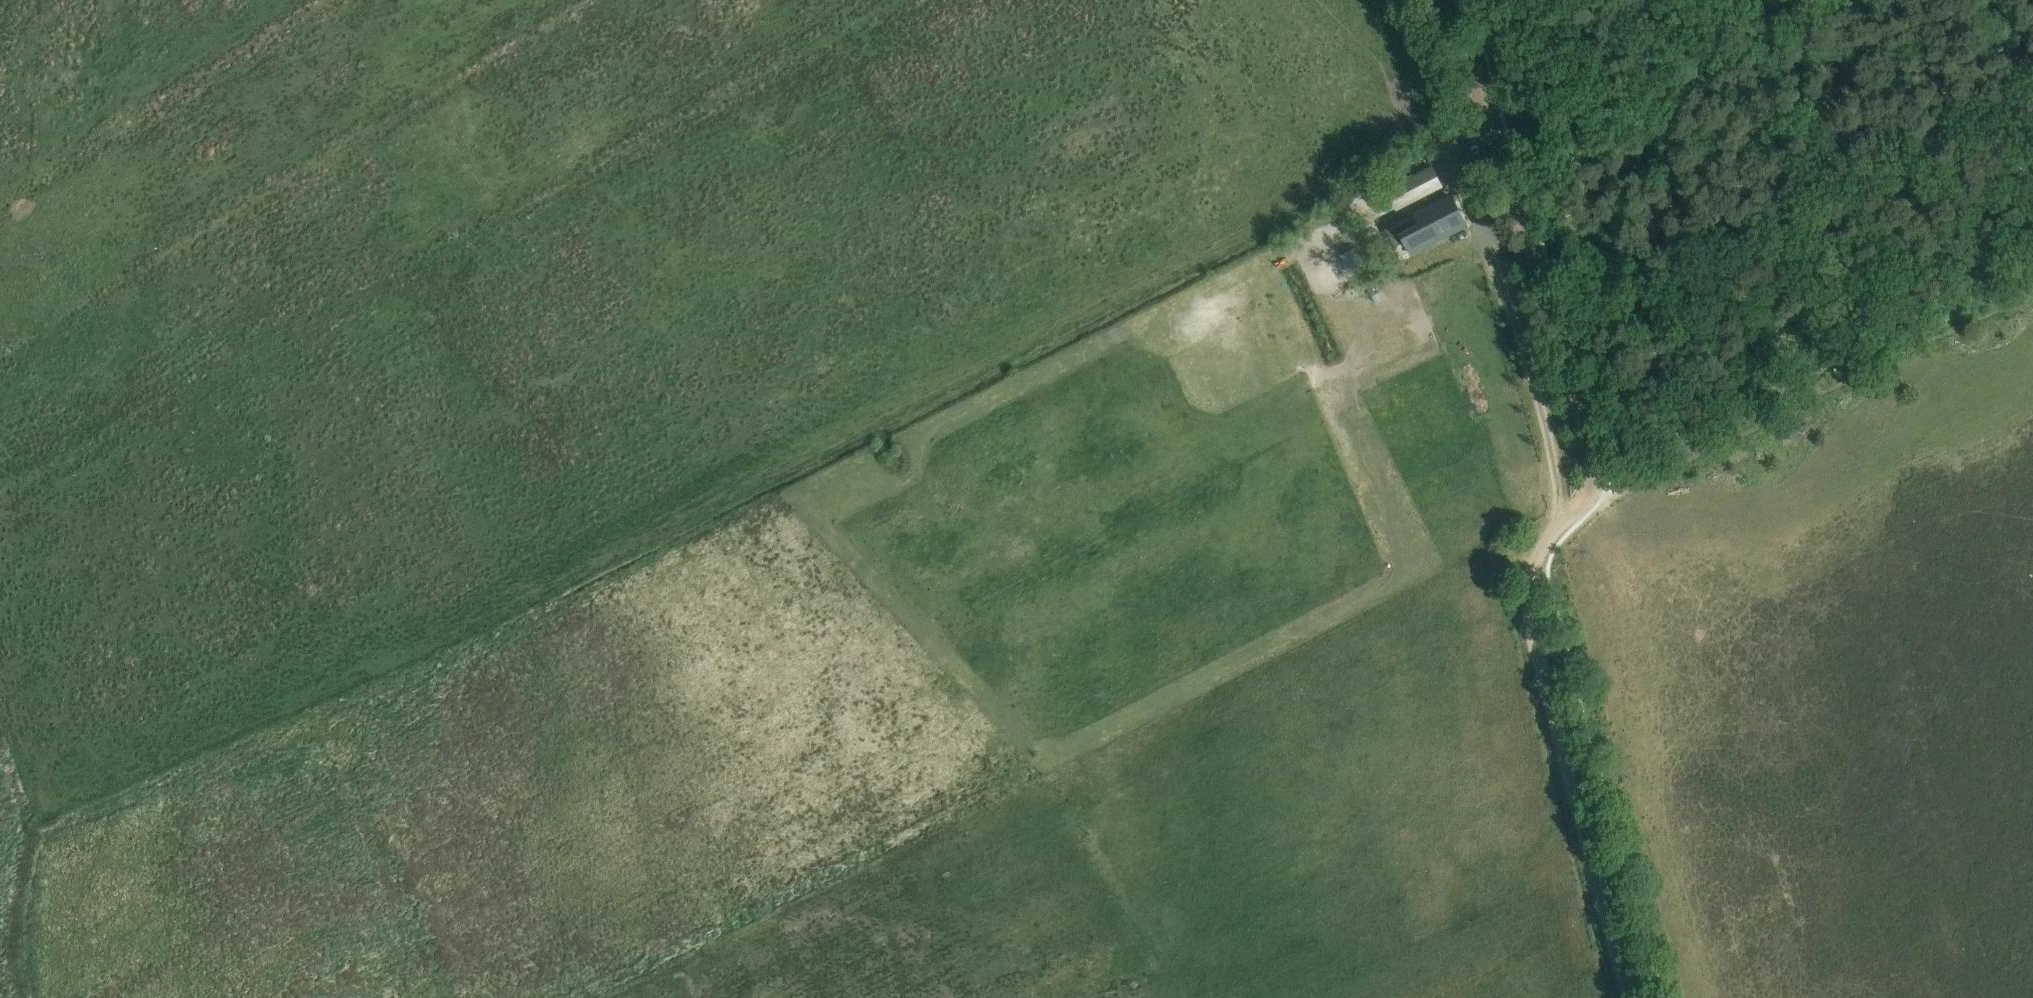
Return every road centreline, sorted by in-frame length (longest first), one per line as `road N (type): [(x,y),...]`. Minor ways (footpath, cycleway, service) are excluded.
road 1 (track): [(1634,997),(1533,617),(1541,557),(1595,485)]
road 2 (track): [(1595,485),(1592,454),(1455,0)]

